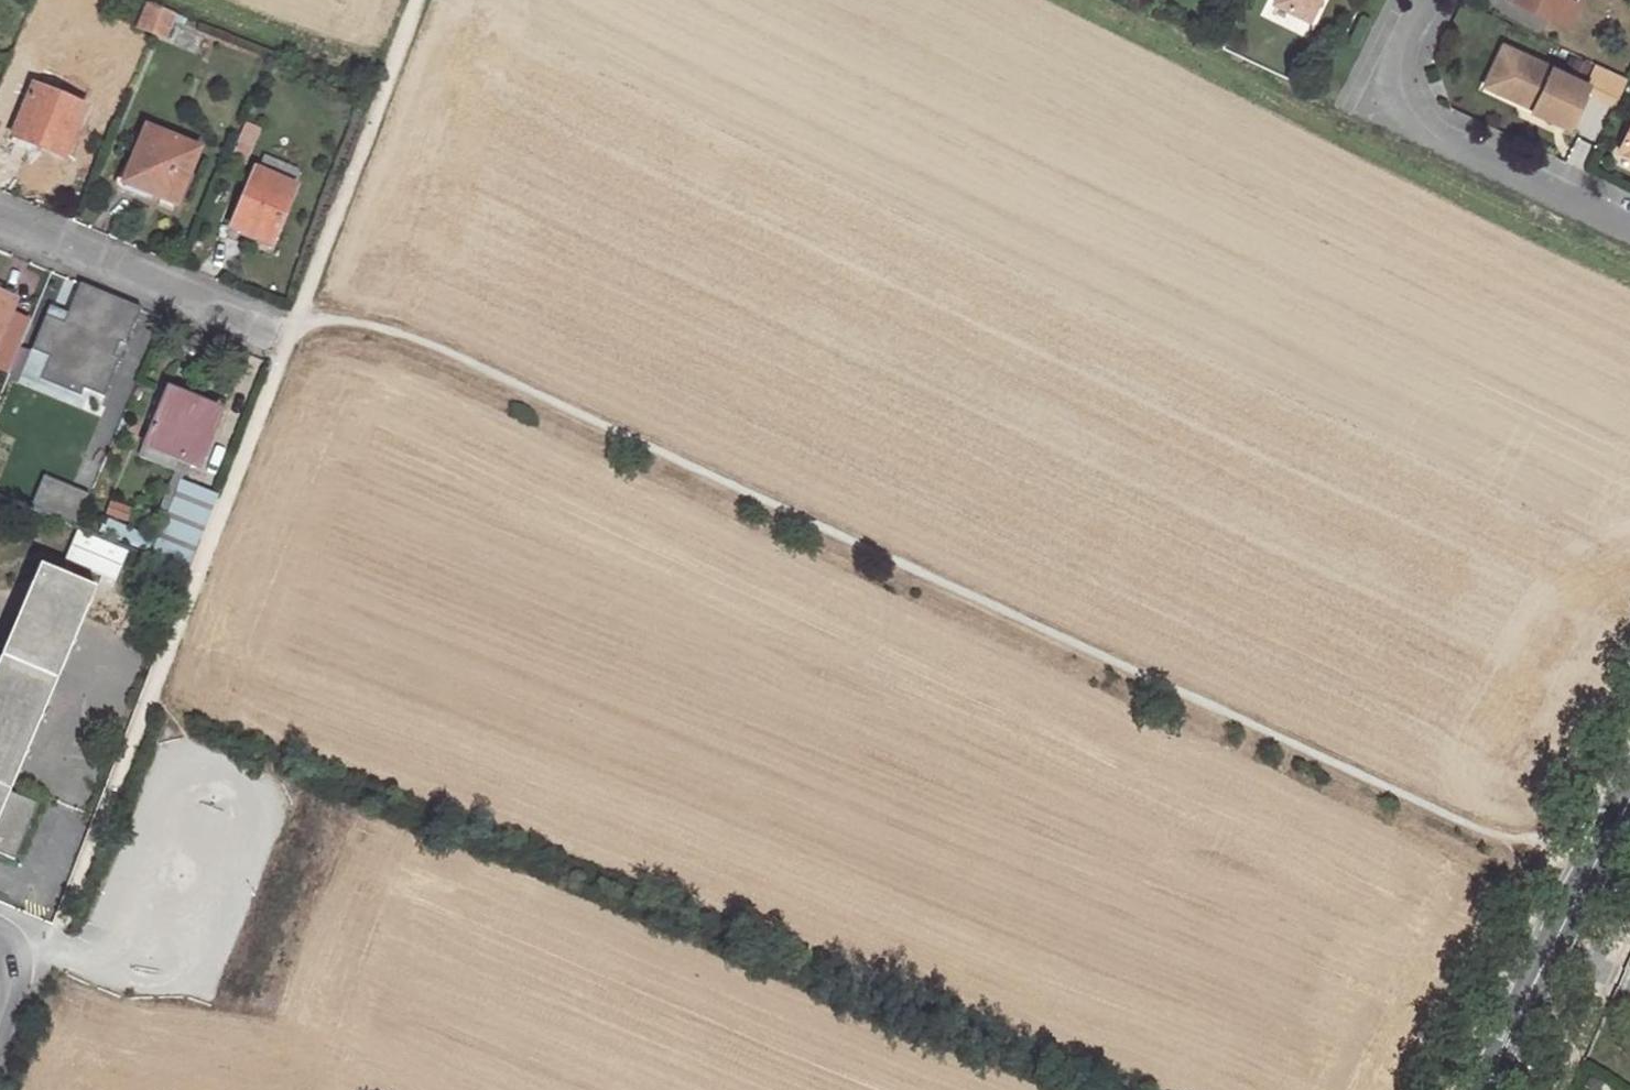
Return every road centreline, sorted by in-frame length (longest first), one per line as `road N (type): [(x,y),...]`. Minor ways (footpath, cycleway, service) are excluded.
road 1 (residential): [(1629,221),(1386,100),(1436,0)]
road 2 (tertiary): [(1487,1089),(1629,799)]
road 3 (residential): [(0,216),(289,336)]

